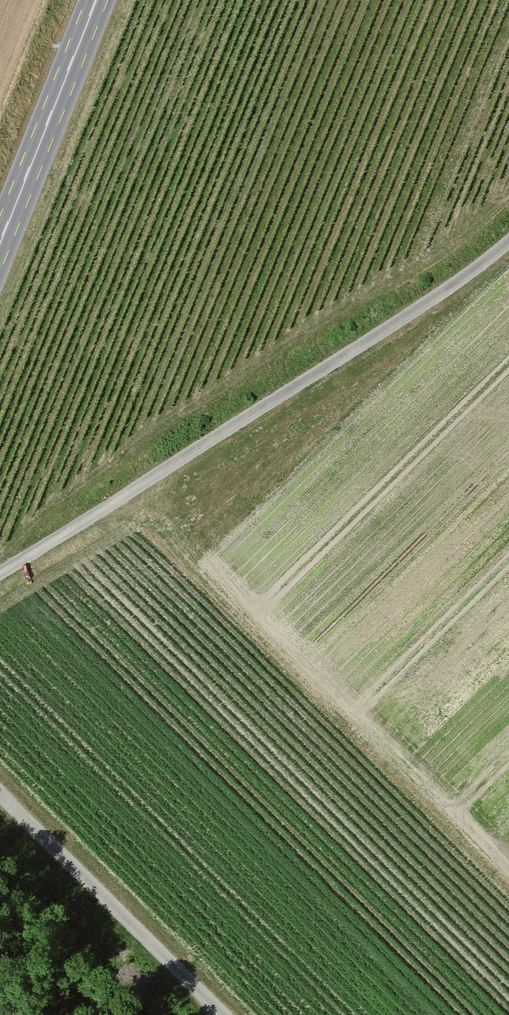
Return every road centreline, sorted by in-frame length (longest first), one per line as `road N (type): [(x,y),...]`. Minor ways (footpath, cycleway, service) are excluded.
road 1 (track): [(508,242),(383,331),(0,573)]
road 2 (track): [(226,1014),(0,790)]
road 3 (secondary): [(0,244),(97,0)]

